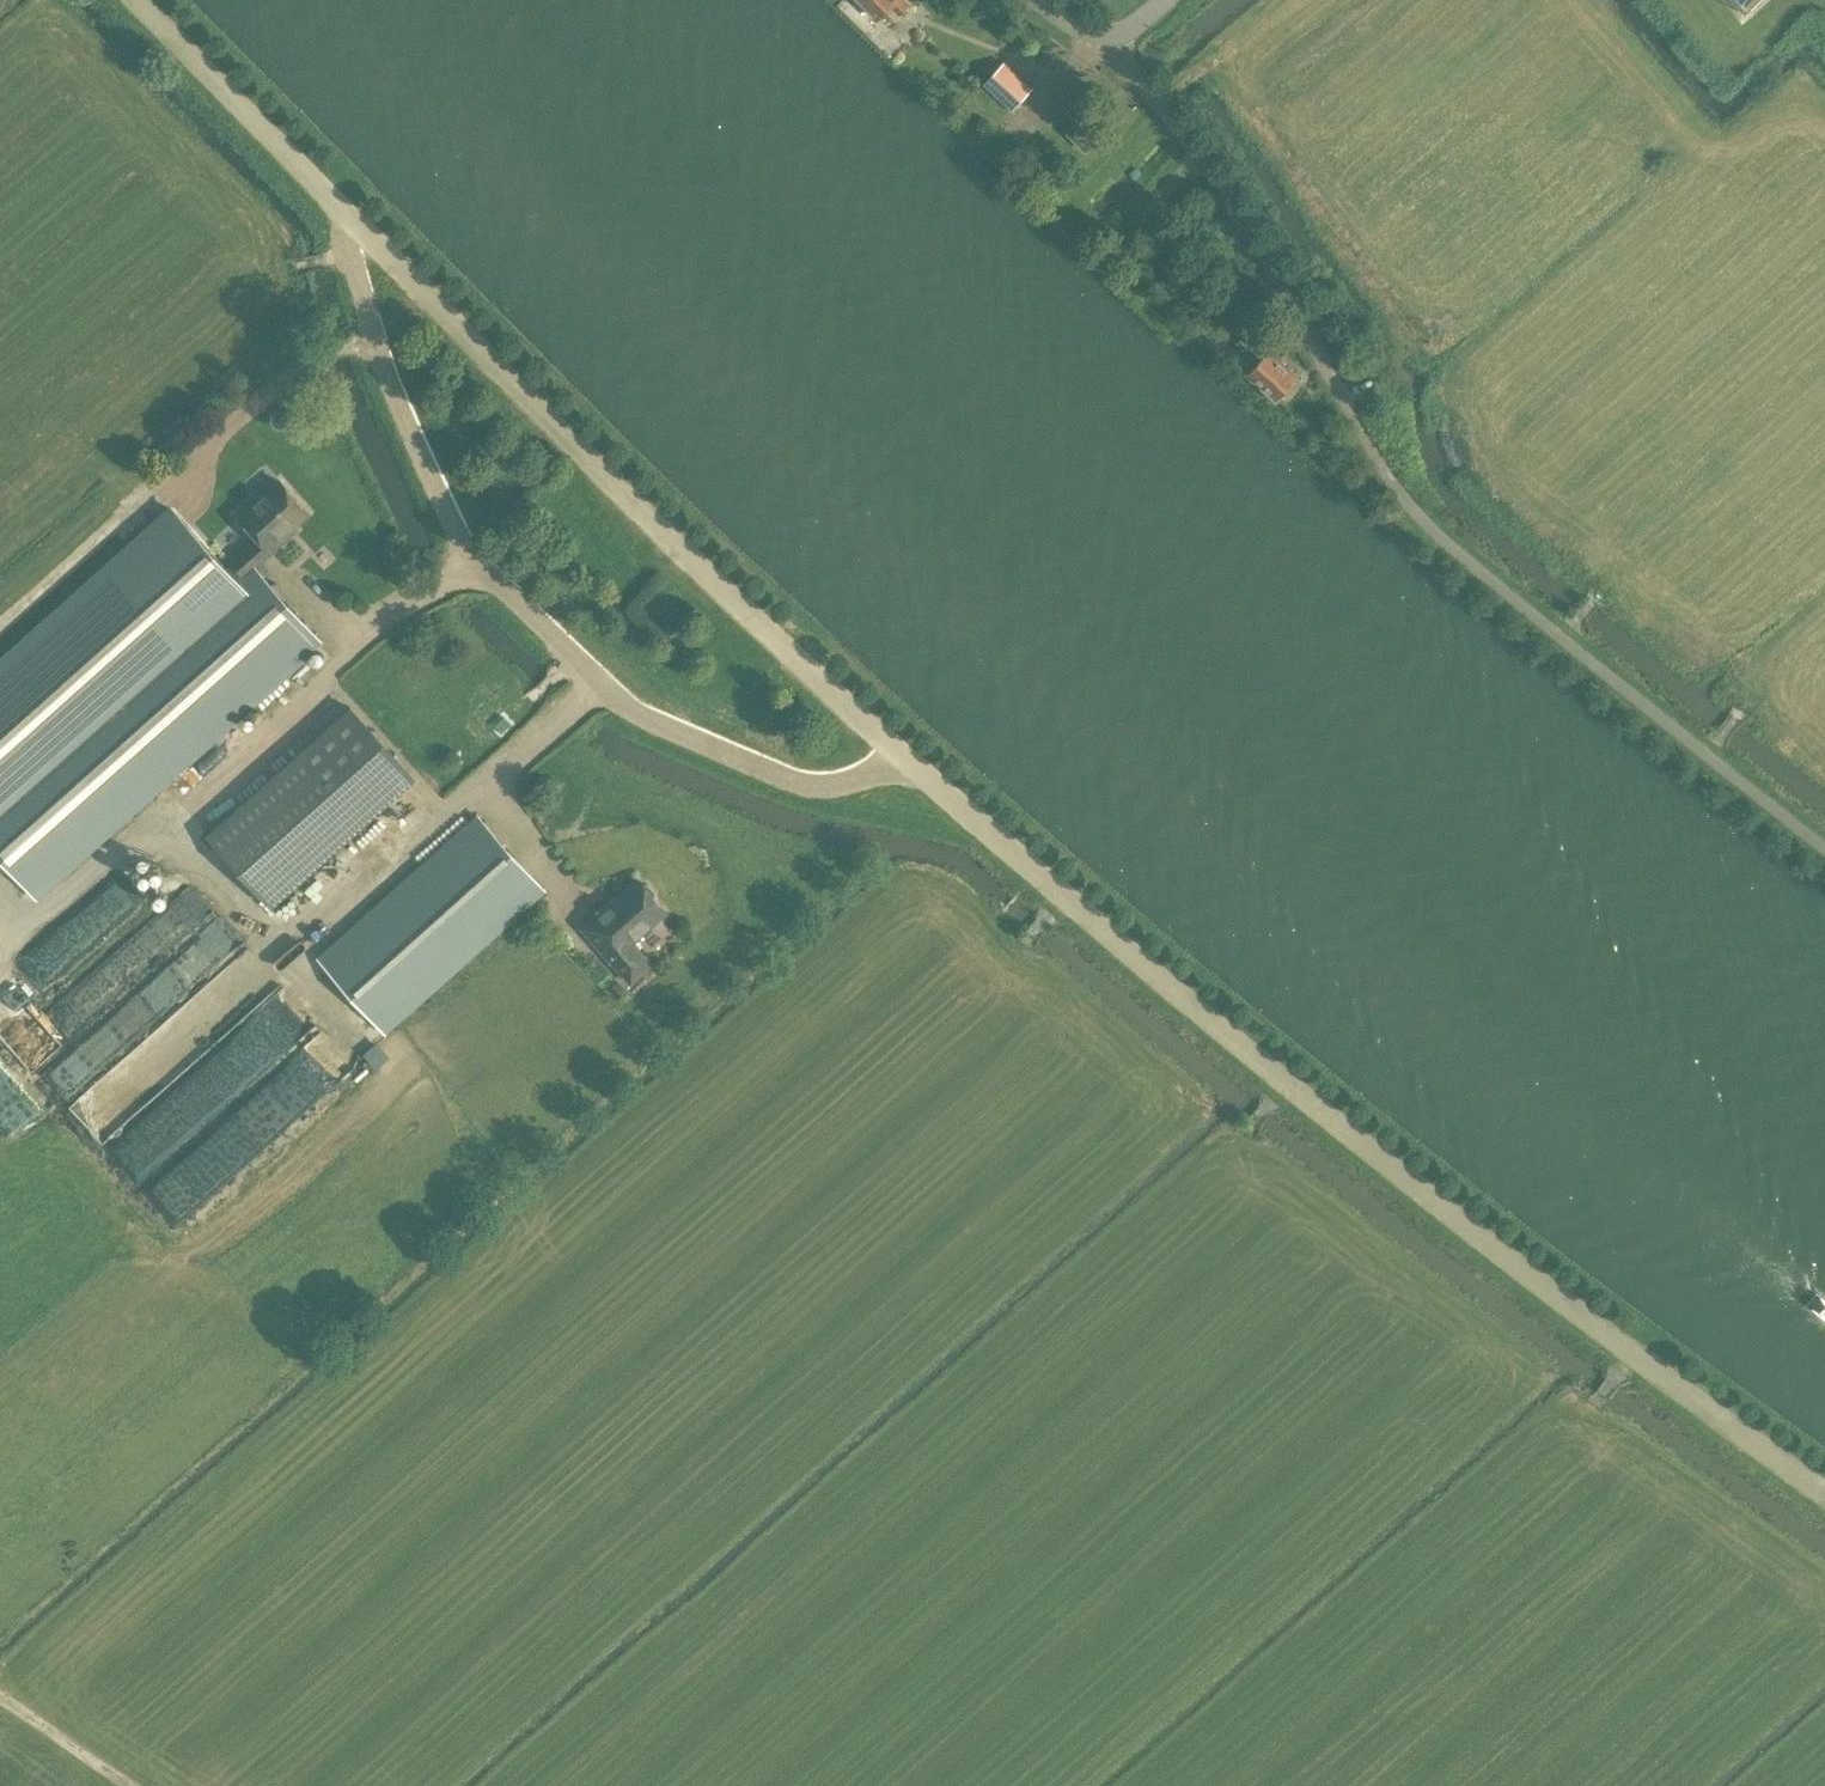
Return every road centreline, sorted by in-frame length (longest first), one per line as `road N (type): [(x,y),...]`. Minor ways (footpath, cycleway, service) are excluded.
road 1 (unclassified): [(1824,1489),(1284,1073),(922,776)]
road 2 (unclassified): [(922,776),(855,784),(682,735),(557,643),(477,562),(434,495),(380,380),(354,288),(350,219)]
road 3 (unclassified): [(922,776),(350,219)]
road 4 (unclassified): [(1381,466),(1228,195),(1123,66),(1112,35)]
road 5 (unclassified): [(350,219),(135,0)]
road 6 (track): [(0,1697),(129,1785)]
road 7 (track): [(0,969),(102,877)]

